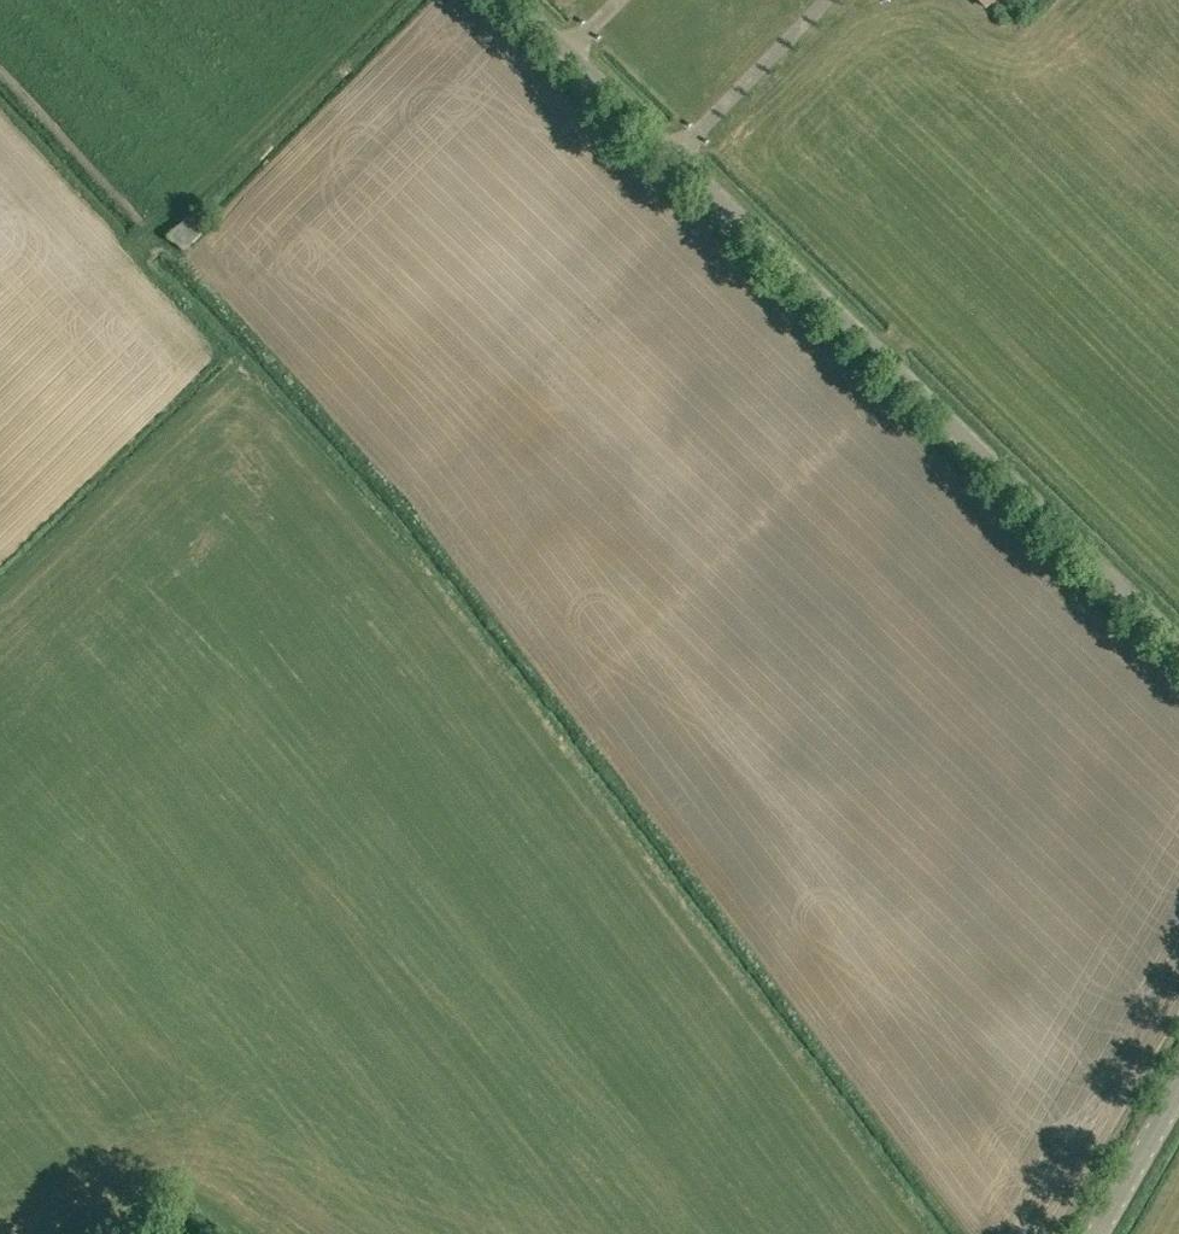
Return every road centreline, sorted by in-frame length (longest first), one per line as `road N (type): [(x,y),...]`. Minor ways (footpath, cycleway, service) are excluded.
road 1 (unclassified): [(1178,649),(510,0)]
road 2 (tertiary): [(1095,1233),(1178,1088)]

